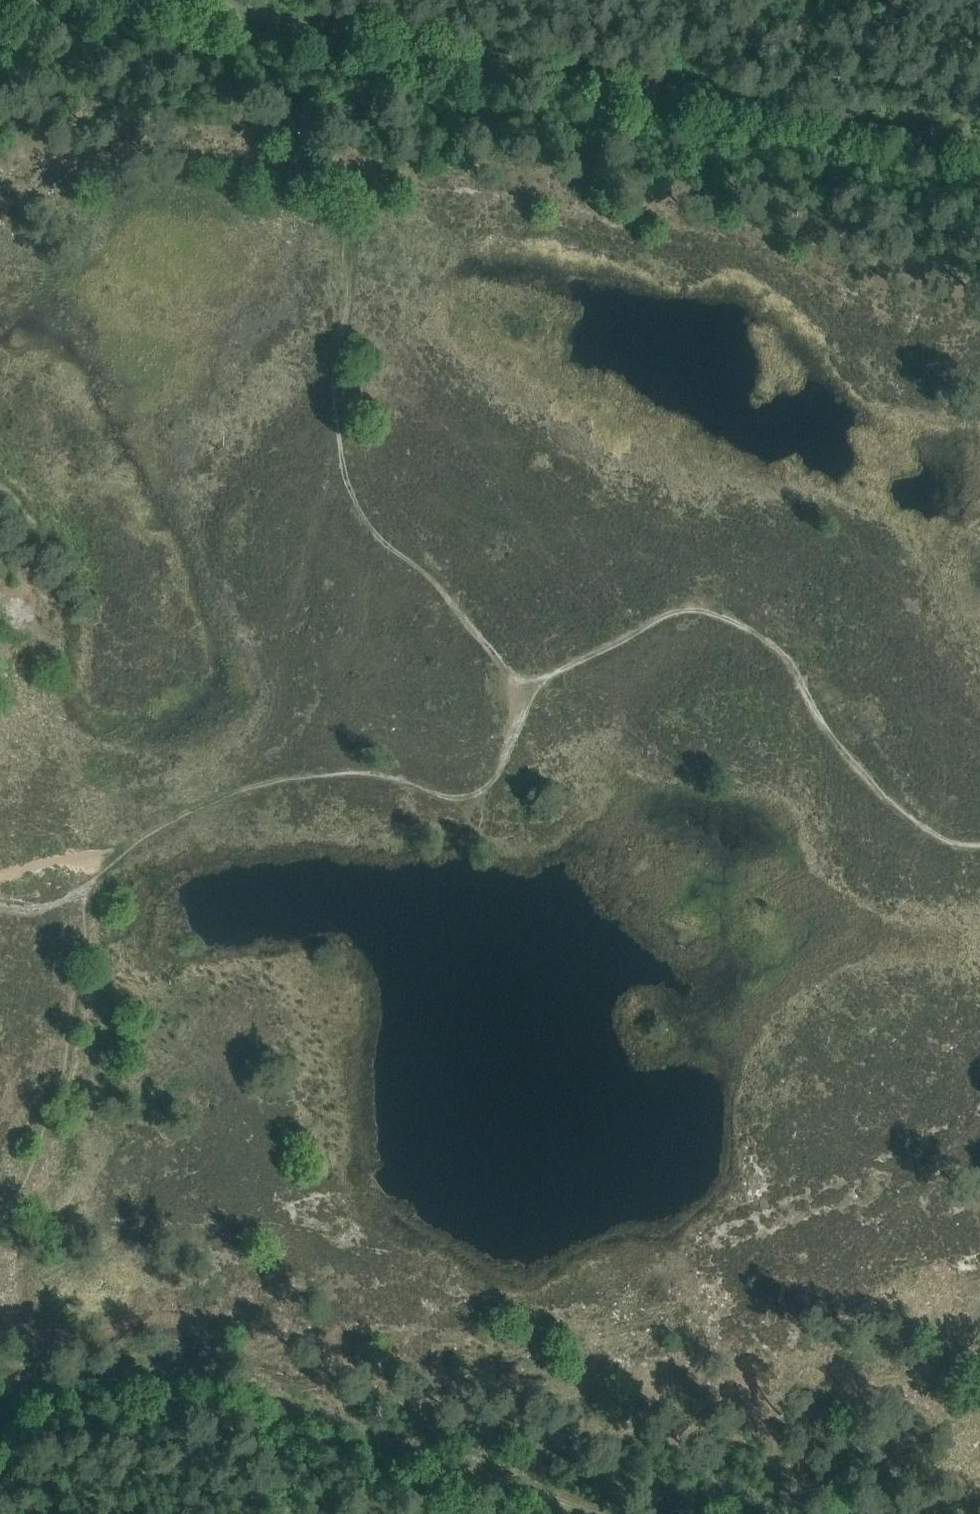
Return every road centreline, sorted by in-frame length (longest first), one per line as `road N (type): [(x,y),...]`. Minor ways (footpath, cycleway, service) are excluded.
road 1 (track): [(979,138),(260,0)]
road 2 (track): [(589,1513),(233,1382),(165,1366),(0,1379)]

